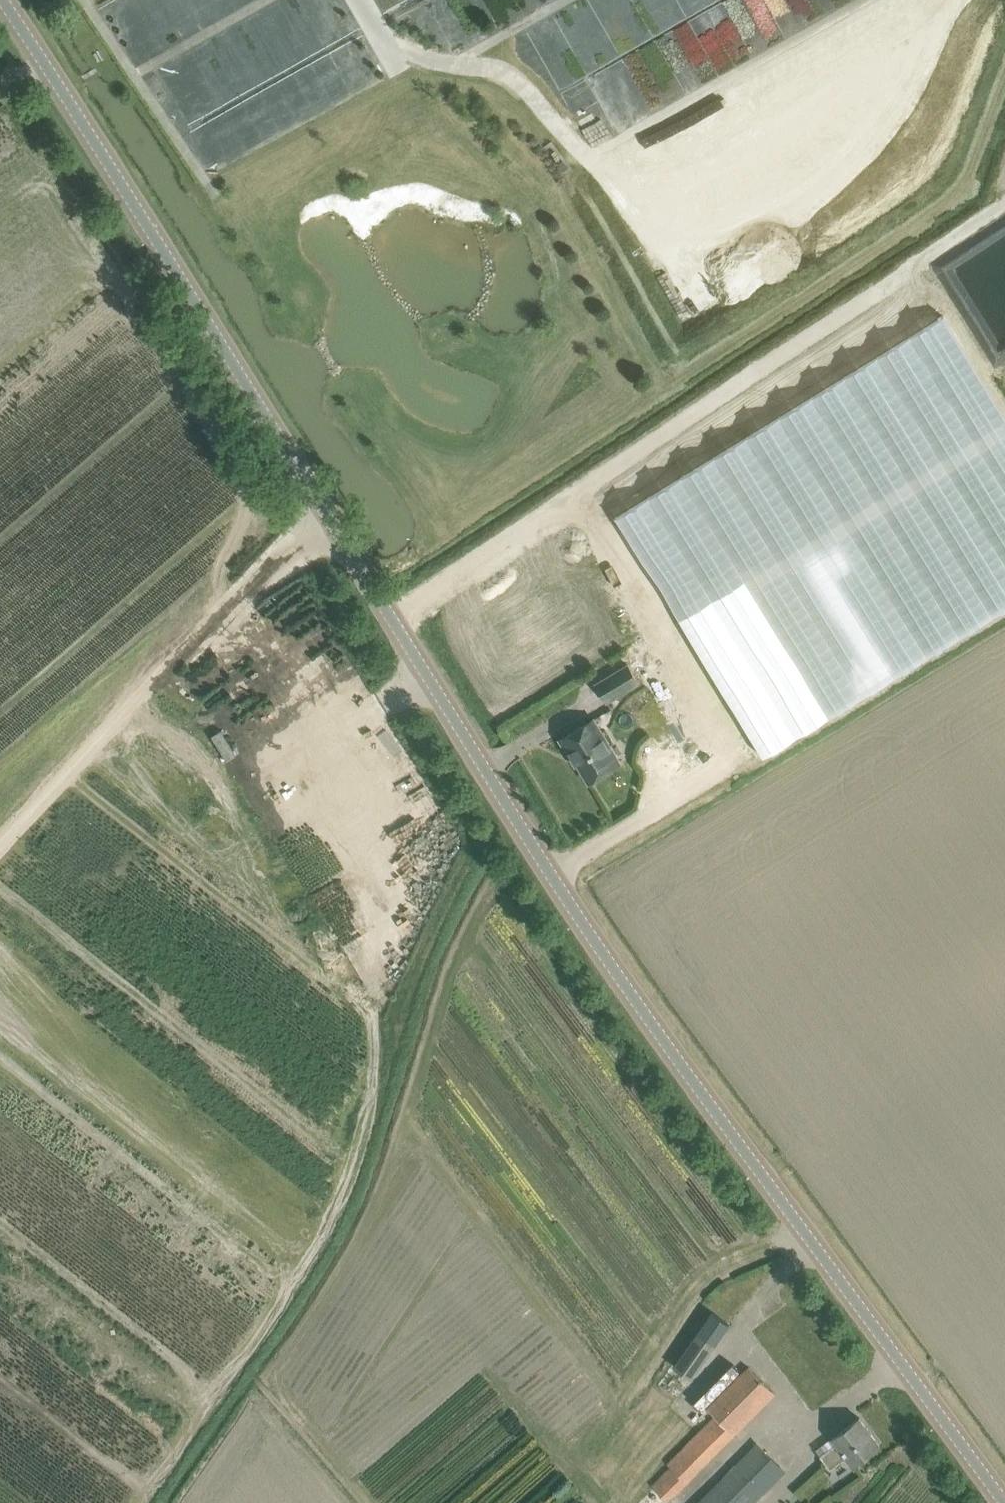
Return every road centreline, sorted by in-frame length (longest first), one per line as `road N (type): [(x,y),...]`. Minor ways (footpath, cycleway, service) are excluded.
road 1 (unclassified): [(1004,1502),(551,875),(2,0)]

